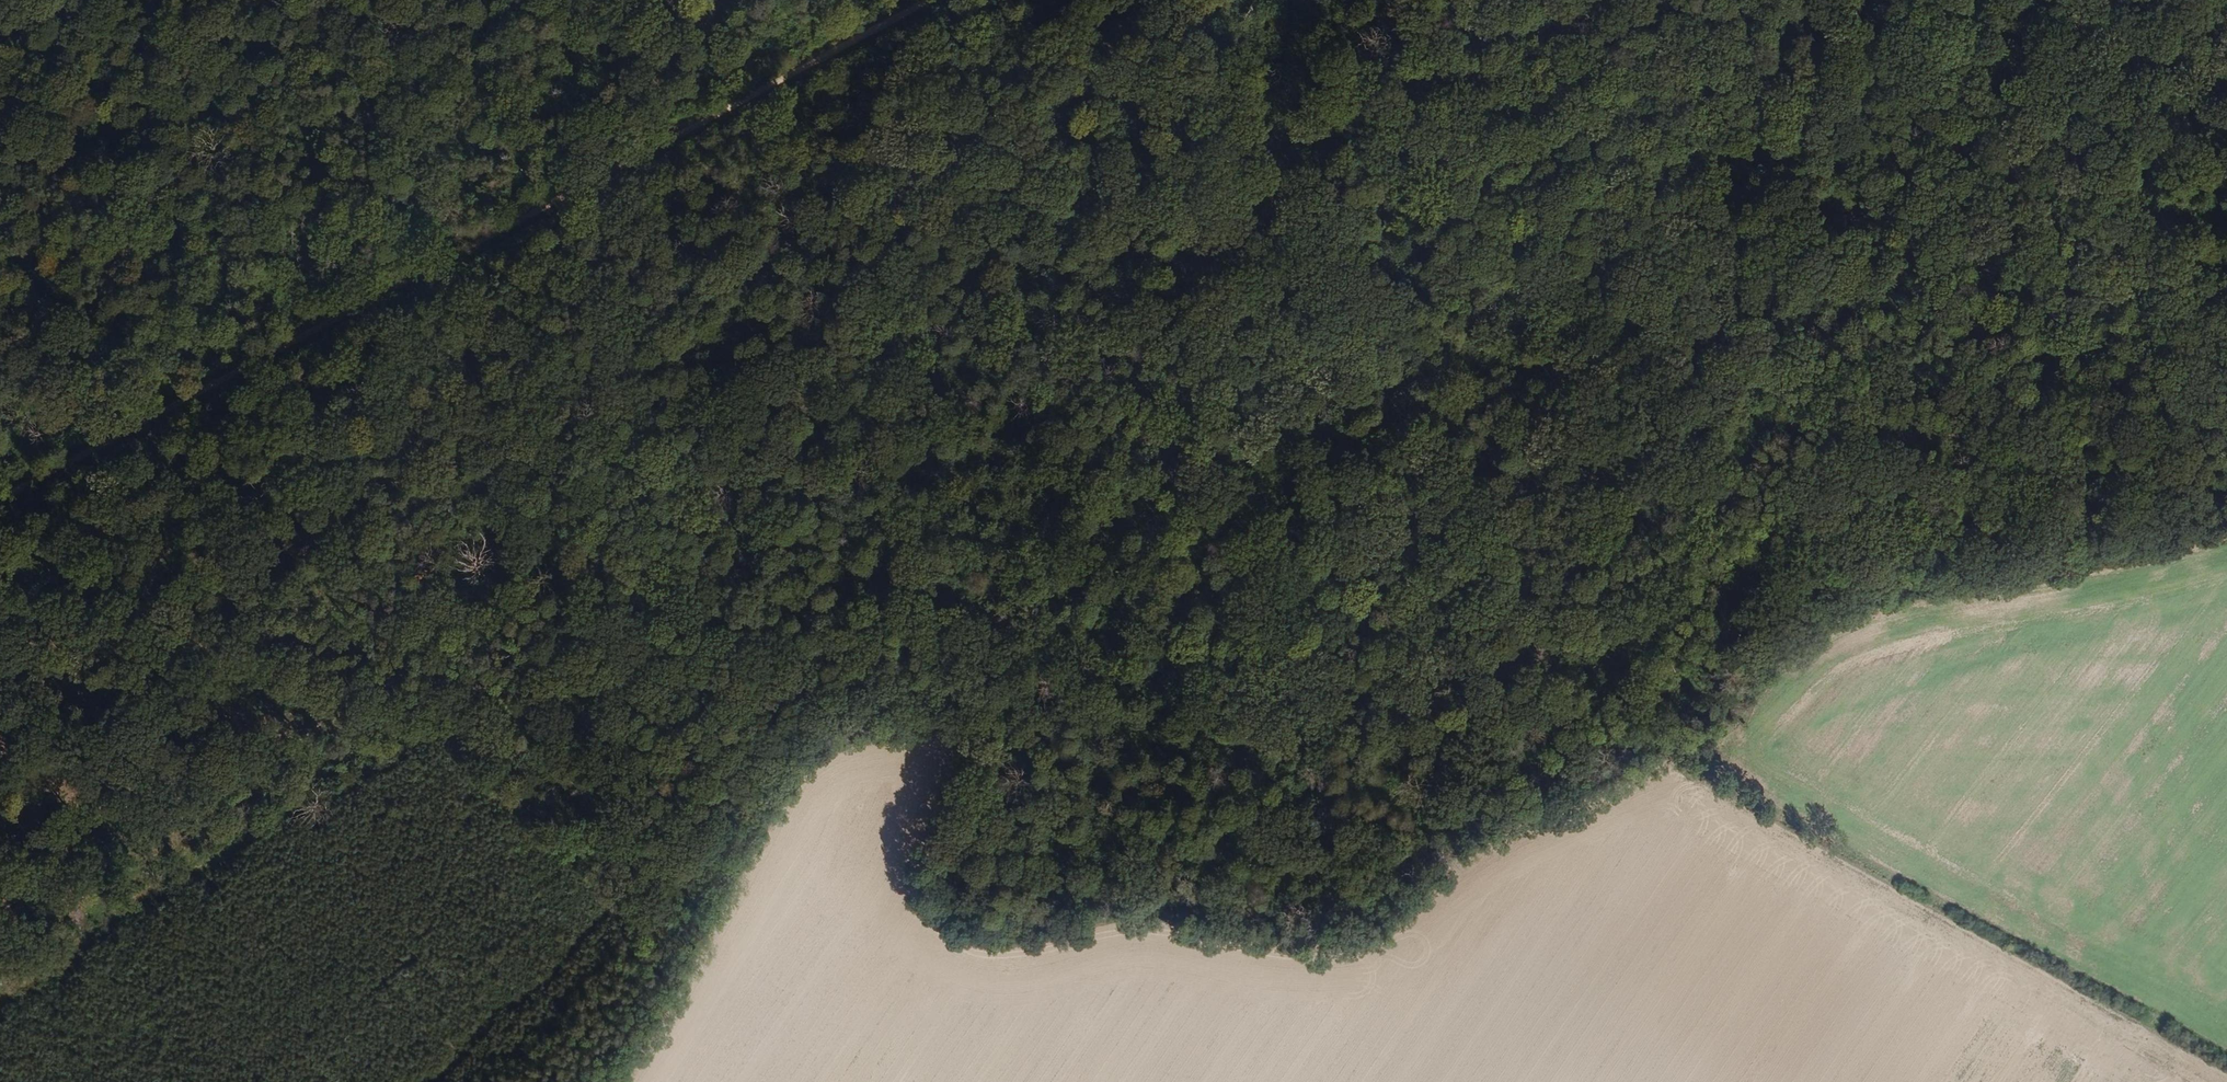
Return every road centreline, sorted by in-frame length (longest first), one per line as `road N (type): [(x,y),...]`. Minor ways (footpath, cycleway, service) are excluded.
road 1 (track): [(0,499),(932,0)]
road 2 (track): [(2226,303),(1899,0)]

